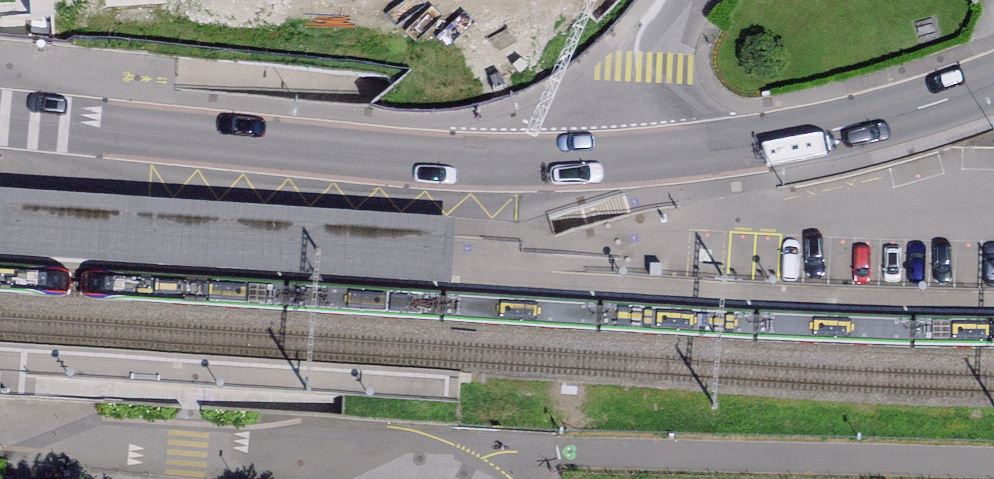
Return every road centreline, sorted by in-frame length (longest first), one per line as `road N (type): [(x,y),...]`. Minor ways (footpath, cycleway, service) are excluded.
road 1 (tertiary): [(0,121),(423,162),(638,159)]
road 2 (residential): [(453,478),(403,460),(0,433)]
road 3 (tertiary): [(638,159),(849,133),(993,86)]
road 4 (residential): [(638,159),(654,65),(686,0)]

